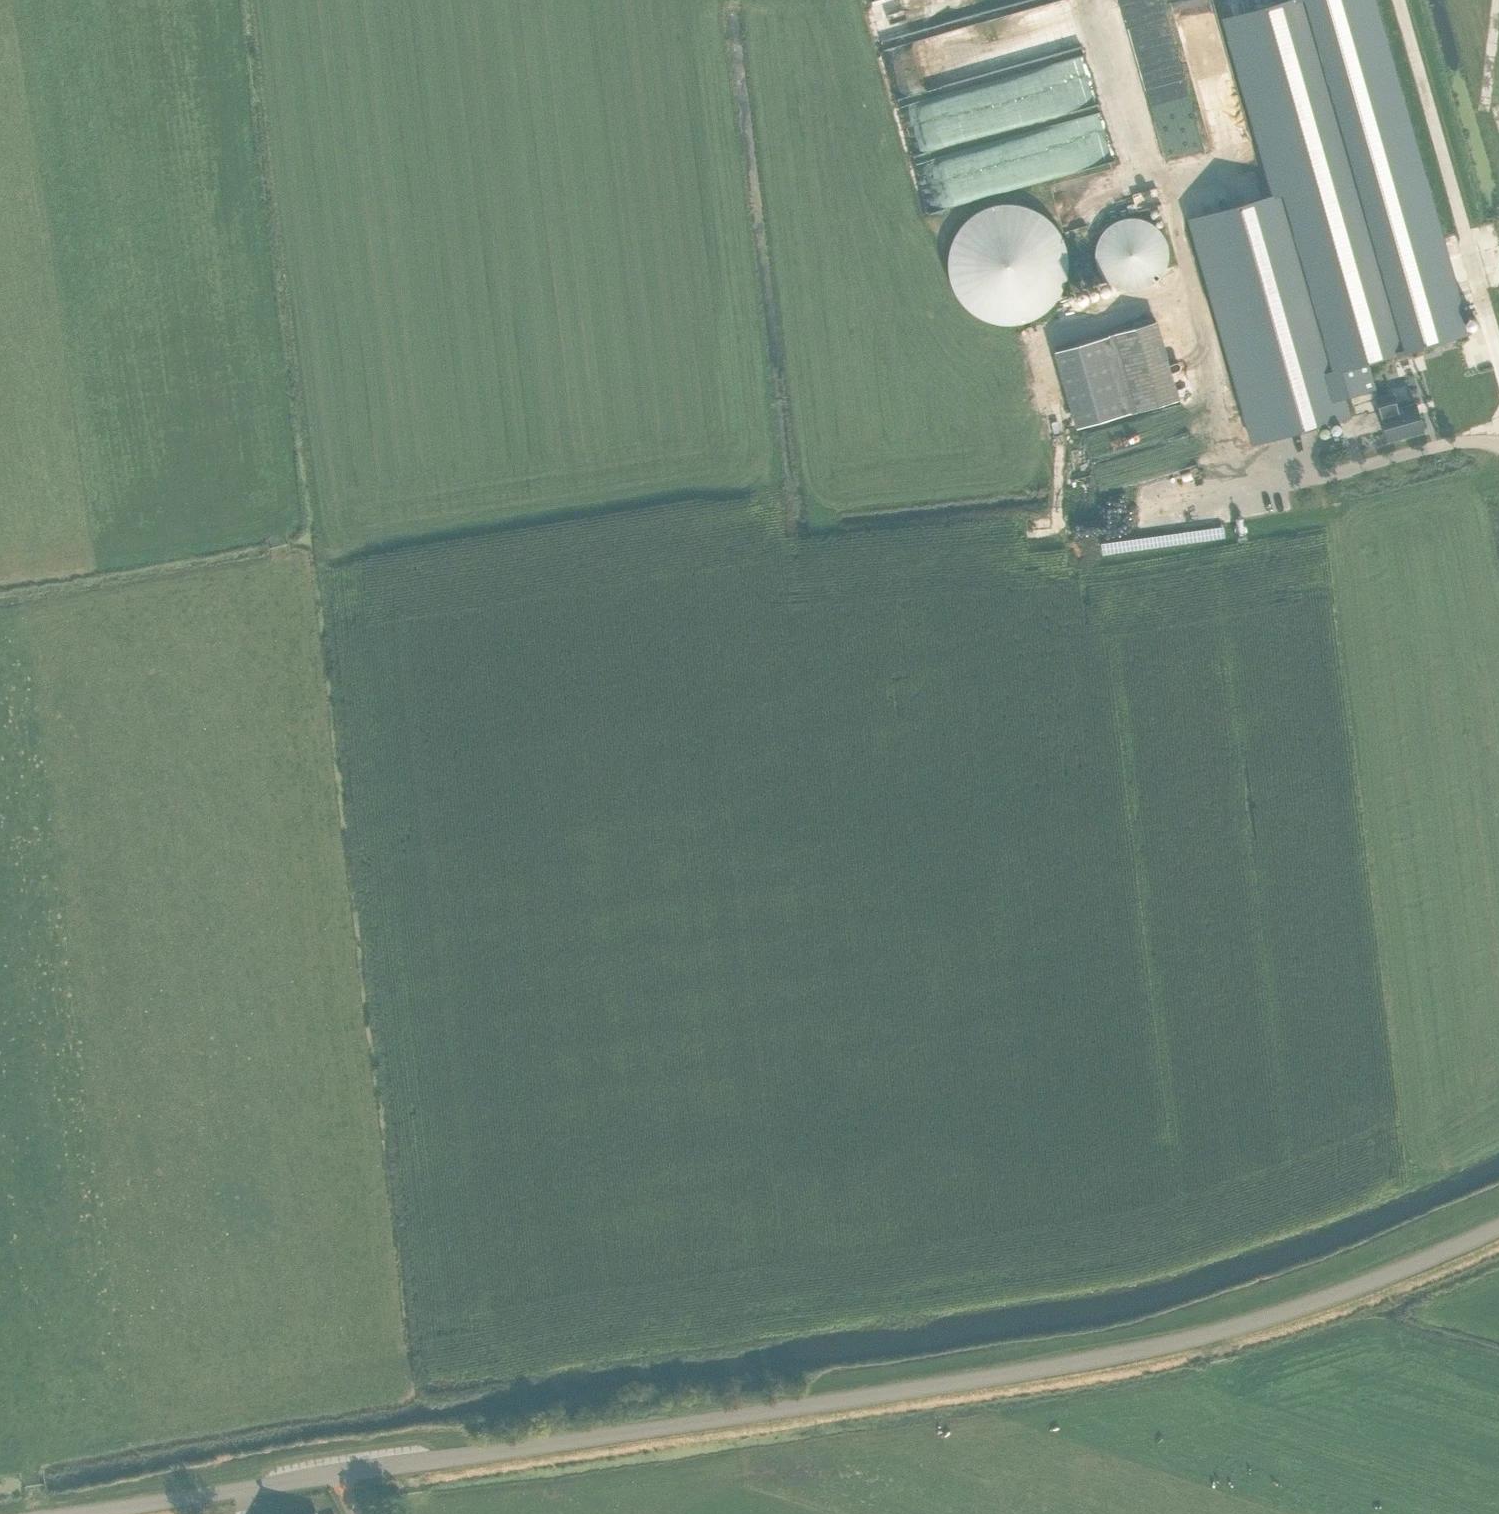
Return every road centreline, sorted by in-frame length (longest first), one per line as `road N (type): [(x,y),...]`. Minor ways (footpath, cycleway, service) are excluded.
road 1 (tertiary): [(78,1513),(1160,1348),(1338,1296),(1498,1227)]
road 2 (track): [(1438,206),(1466,181),(1480,142),(1495,0)]

